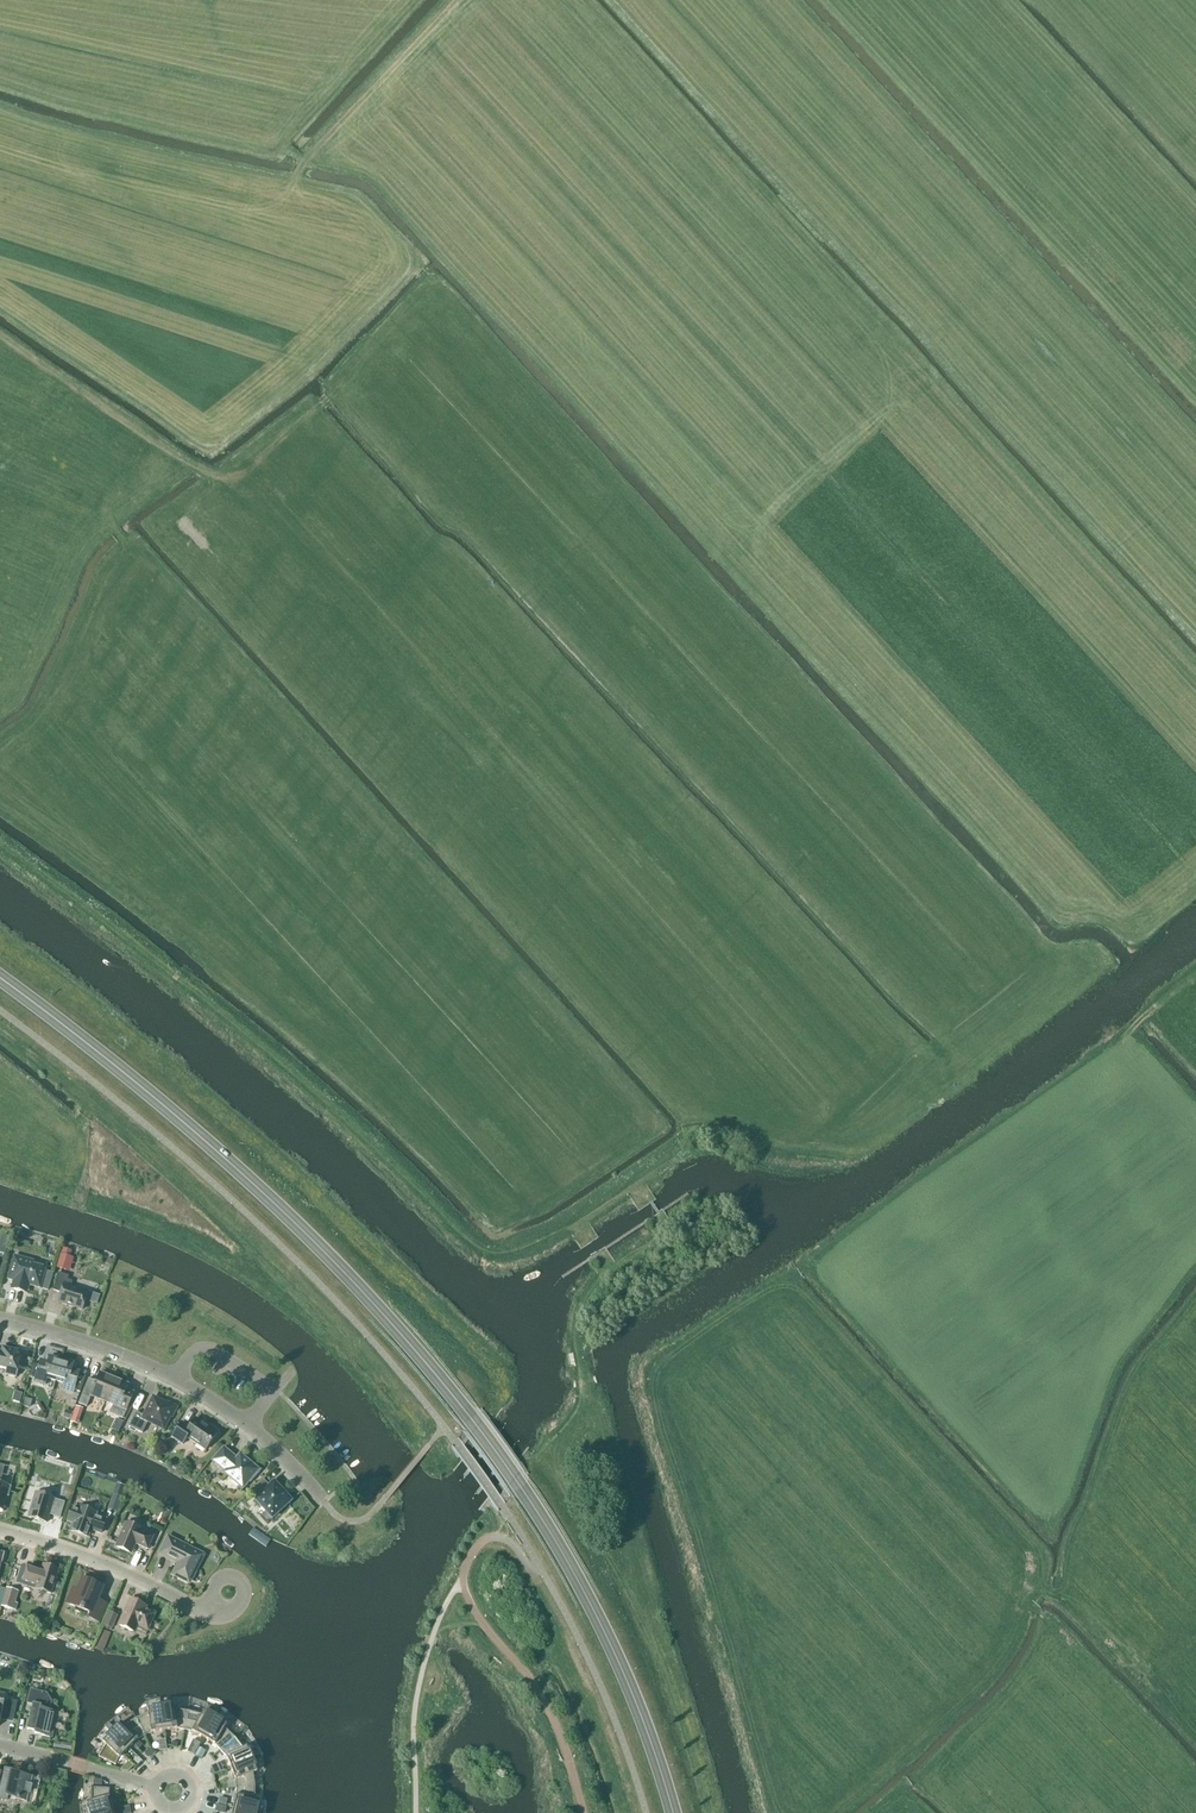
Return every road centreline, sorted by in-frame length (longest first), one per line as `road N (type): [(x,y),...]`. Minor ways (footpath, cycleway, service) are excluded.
road 1 (primary): [(673,1812),(598,1619),(474,1422),(365,1294),(242,1175),(0,980)]
road 2 (track): [(342,384),(249,466),(221,475),(197,466),(0,325)]
road 3 (residential): [(204,1610),(89,1558),(0,1529)]
road 4 (residential): [(176,1378),(0,1320)]
road 5 (residential): [(153,1791),(0,1747)]
road 6 (residential): [(276,1389),(209,1348),(194,1351),(176,1378)]

